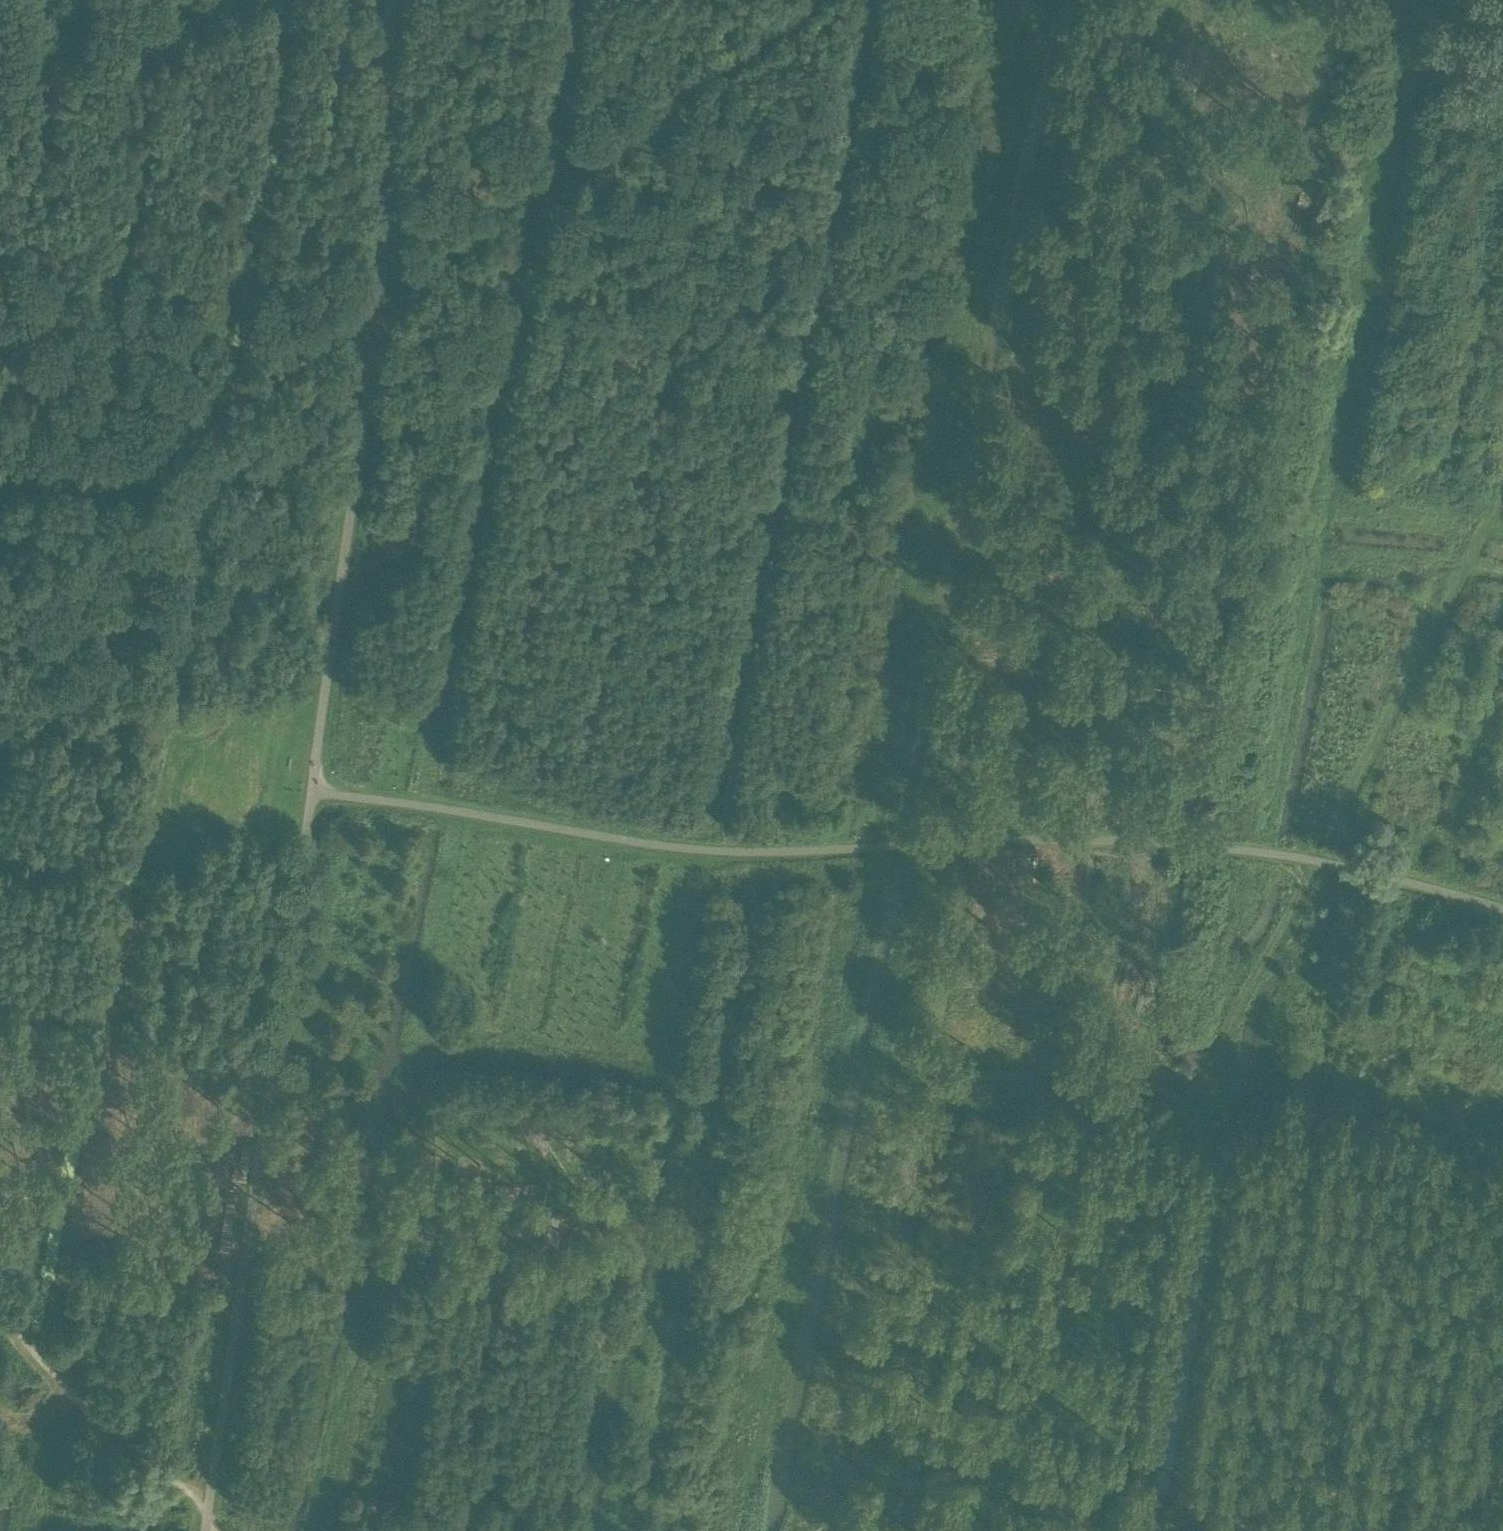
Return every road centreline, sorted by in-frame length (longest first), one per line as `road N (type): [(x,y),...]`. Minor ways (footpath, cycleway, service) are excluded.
road 1 (track): [(1470,566),(965,1530)]
road 2 (track): [(0,549),(229,405),(807,0)]
road 3 (track): [(746,852),(606,1530)]
road 4 (track): [(1502,1465),(1145,1530)]
road 5 (track): [(207,1511),(76,1398),(0,1315)]

